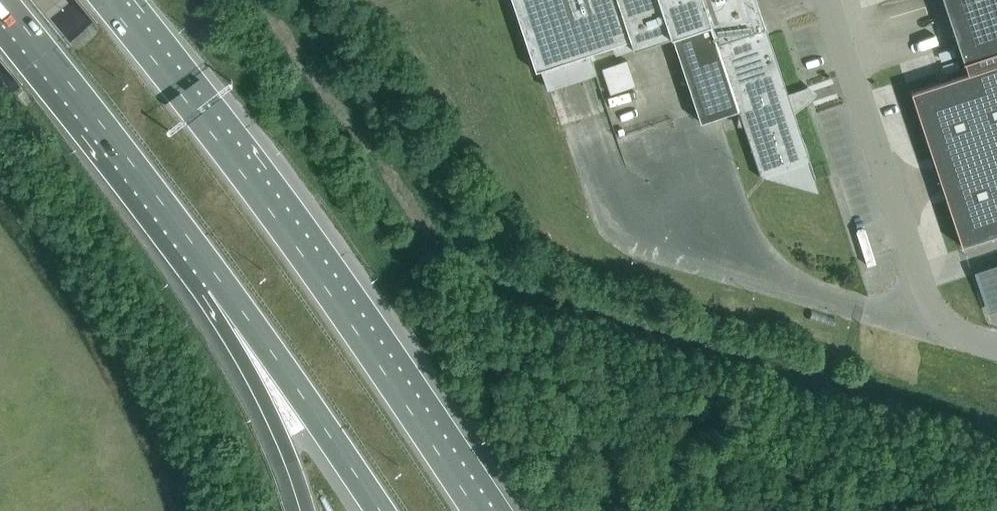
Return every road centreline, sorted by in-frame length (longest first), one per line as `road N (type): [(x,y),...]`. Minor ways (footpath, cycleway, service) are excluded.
road 1 (trunk): [(478,510),(299,248),(107,0)]
road 2 (unclassified): [(996,347),(956,332),(925,296),(827,0)]
road 3 (trunk): [(2,0),(223,284)]
road 4 (trunk): [(223,284),(379,510)]
road 5 (motorway): [(223,284),(309,510)]

